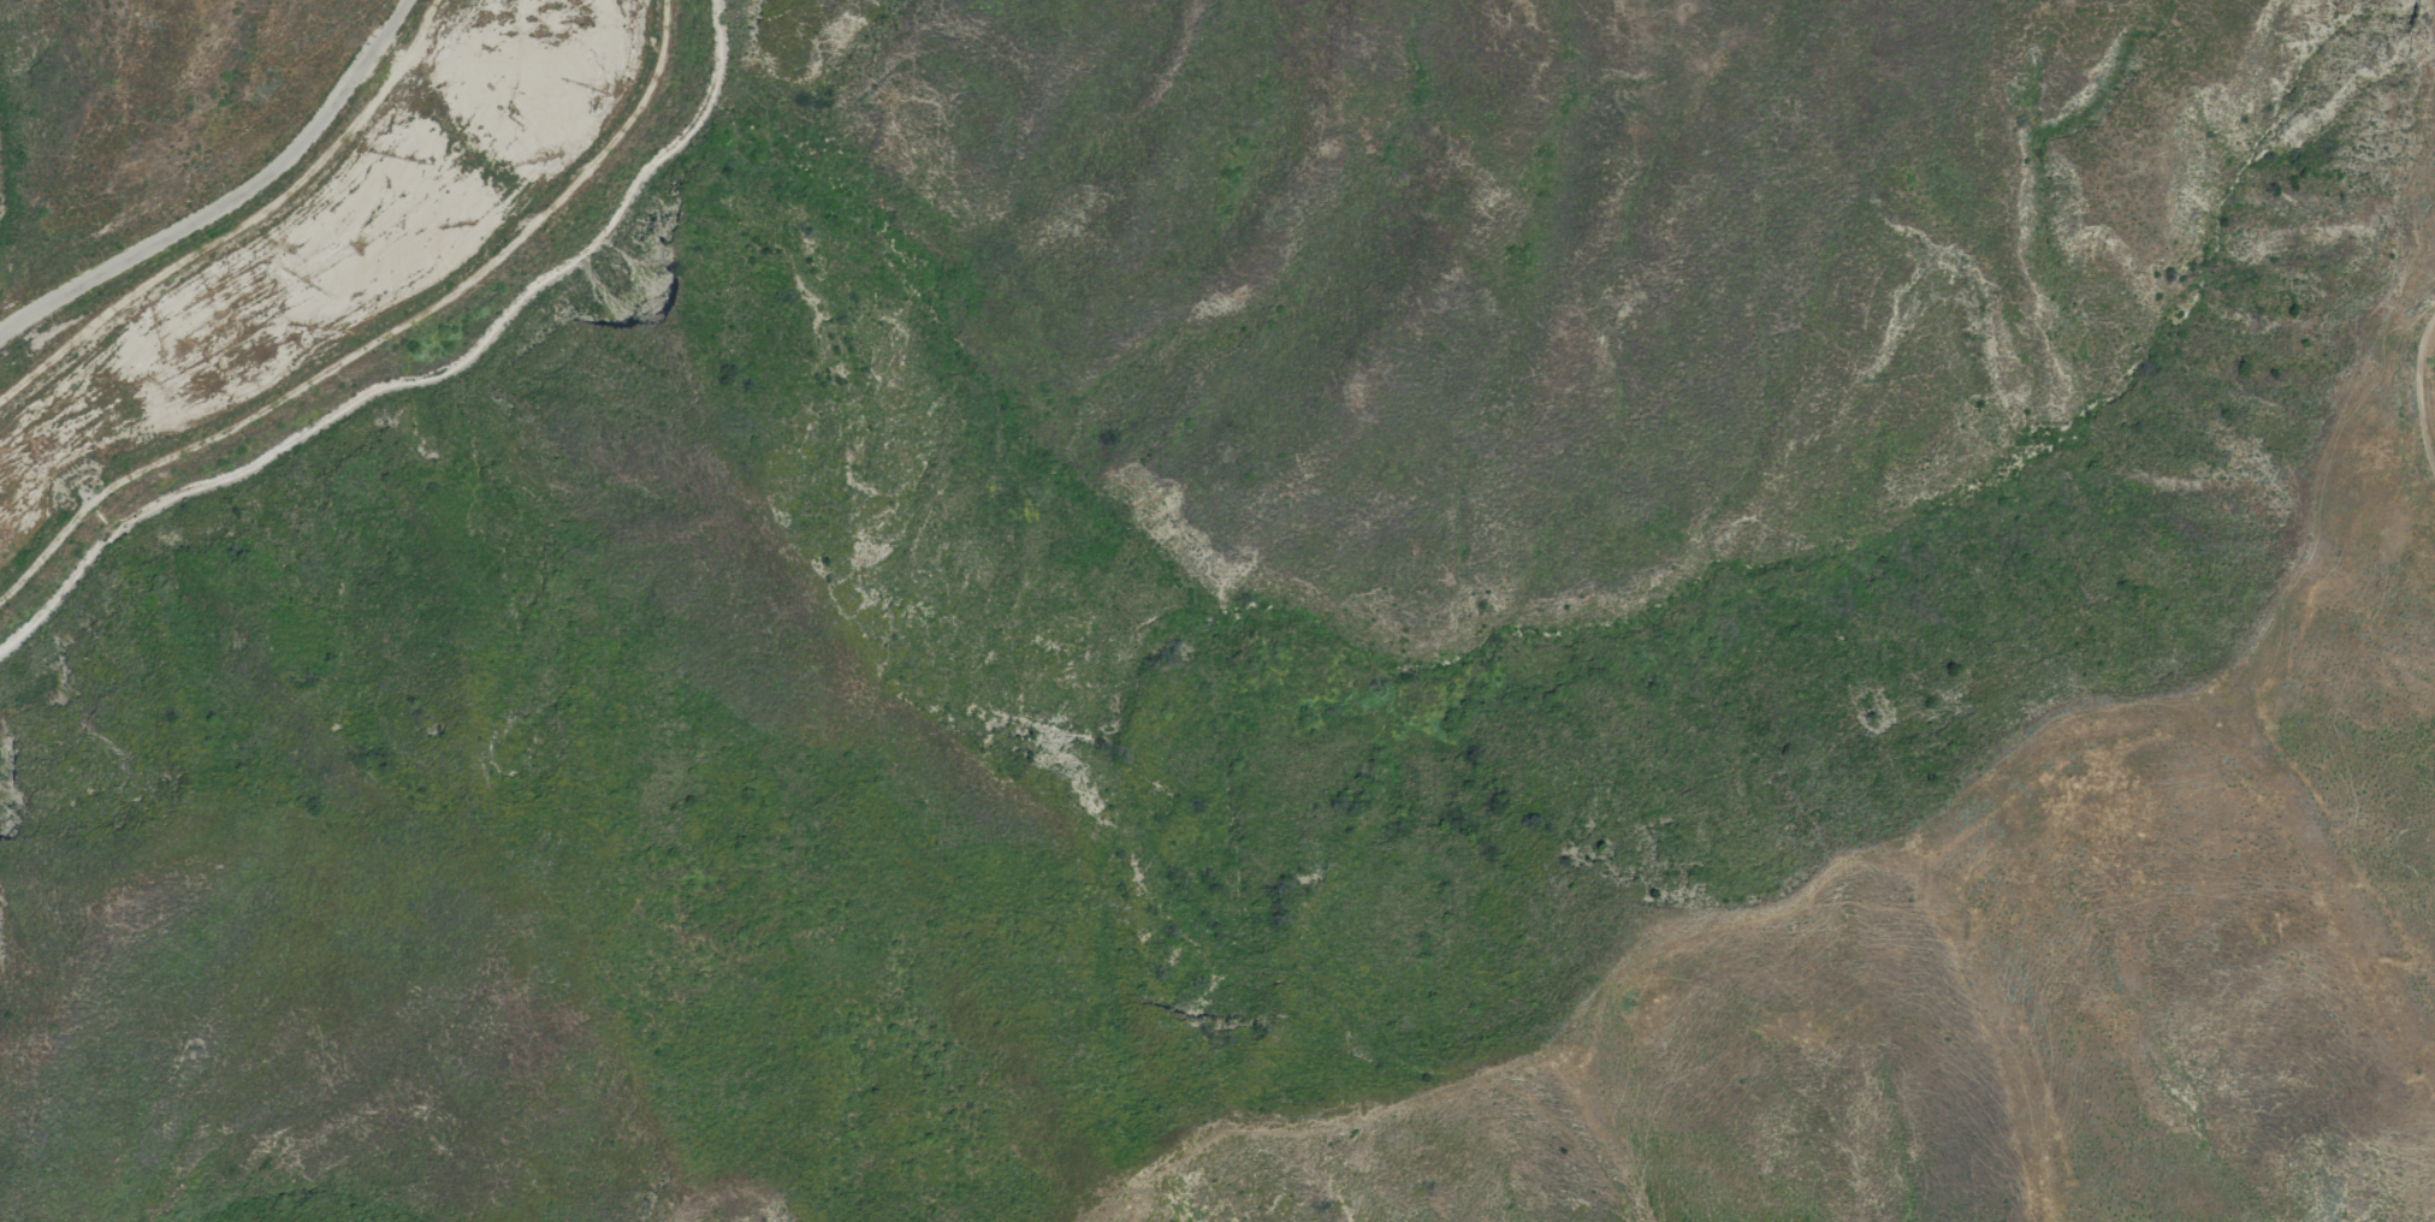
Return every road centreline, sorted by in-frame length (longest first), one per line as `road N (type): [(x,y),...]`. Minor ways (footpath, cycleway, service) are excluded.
road 1 (track): [(0,350),(279,174),(390,49),(421,0)]
road 2 (track): [(2434,474),(2419,411),(2418,363),(2434,317)]

